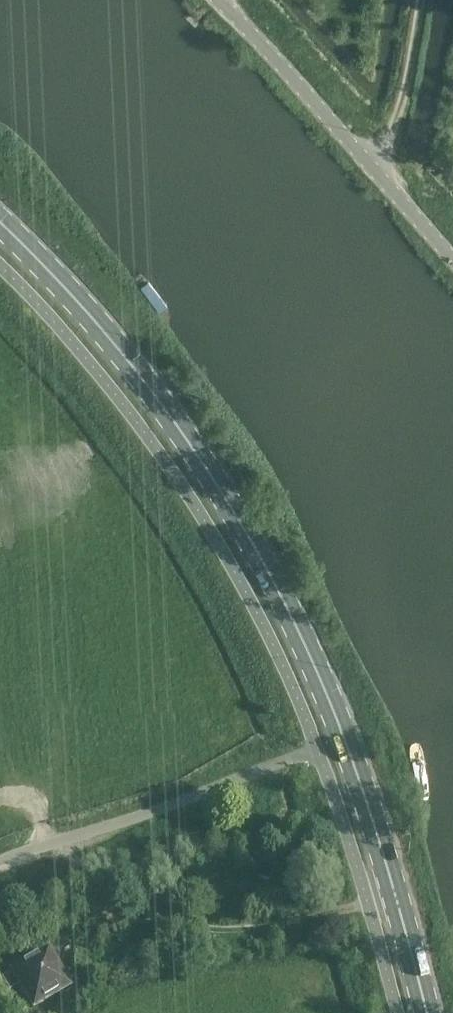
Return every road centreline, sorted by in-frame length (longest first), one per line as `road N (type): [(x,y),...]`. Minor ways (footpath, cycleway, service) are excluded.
road 1 (primary): [(425,1012),(350,747),(268,574),(160,401),(91,315),(0,223)]
road 2 (unclassified): [(452,256),(218,0)]

